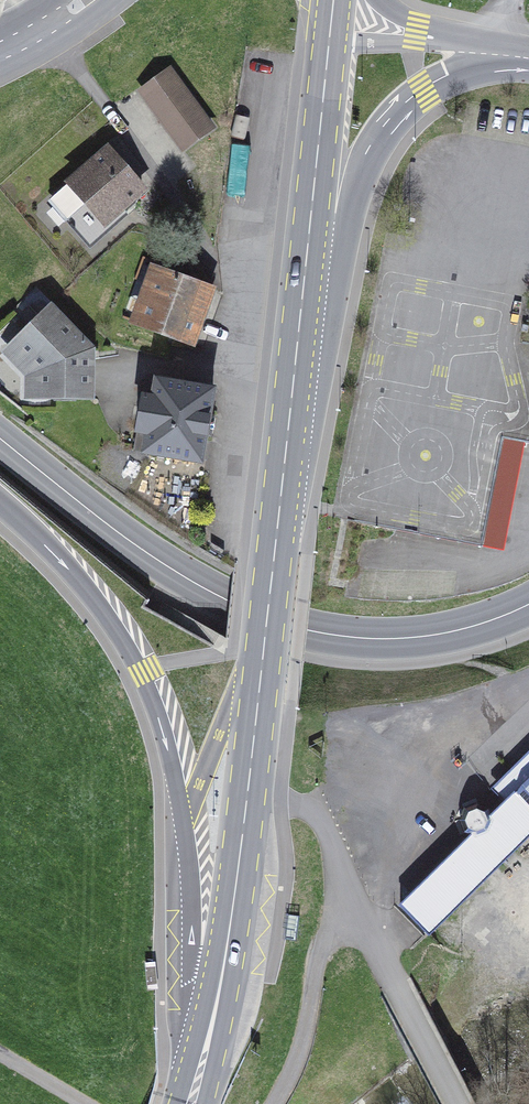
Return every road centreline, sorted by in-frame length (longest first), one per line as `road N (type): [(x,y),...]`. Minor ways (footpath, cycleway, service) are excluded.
road 1 (primary): [(202,1064),(238,879),(298,345)]
road 2 (primary): [(0,503),(111,621),(154,706),(182,817),(202,1064)]
road 3 (secondary): [(0,439),(199,586),(302,630),(420,637),(528,604)]
road 4 (track): [(275,271),(218,261),(112,110),(14,0)]
road 5 (primary): [(298,345),(341,263),(361,168),(374,144),(424,91),(502,55)]
road 6 (primary): [(298,345),(328,52)]
road 7 (track): [(459,1103),(355,905)]
road 8 (track): [(272,1103),(323,941),(355,905)]
road 9 (track): [(355,905),(302,803),(248,793)]
road 10 (primary): [(456,38),(354,43),(328,52)]

